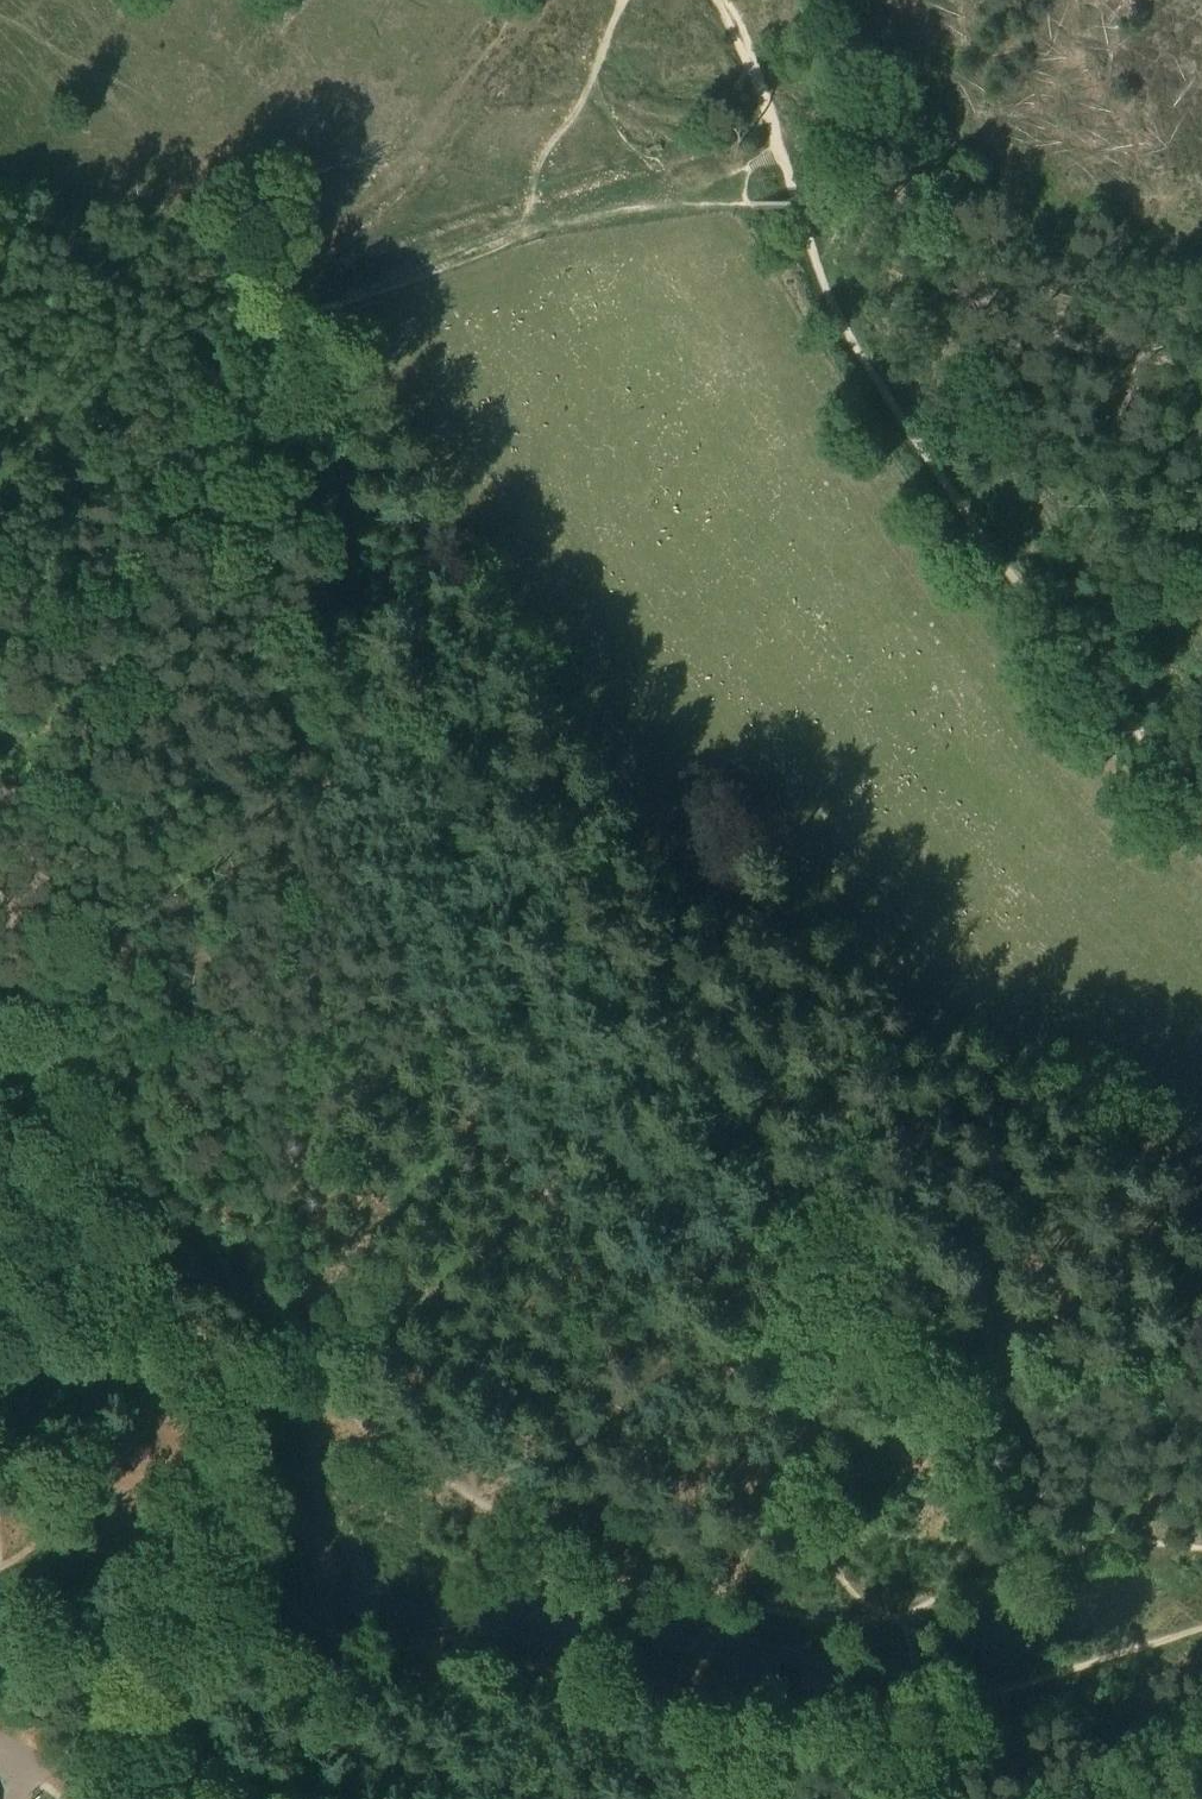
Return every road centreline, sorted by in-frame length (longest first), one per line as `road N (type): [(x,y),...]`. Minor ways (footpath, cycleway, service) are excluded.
road 1 (track): [(138,1798),(0,1740)]

